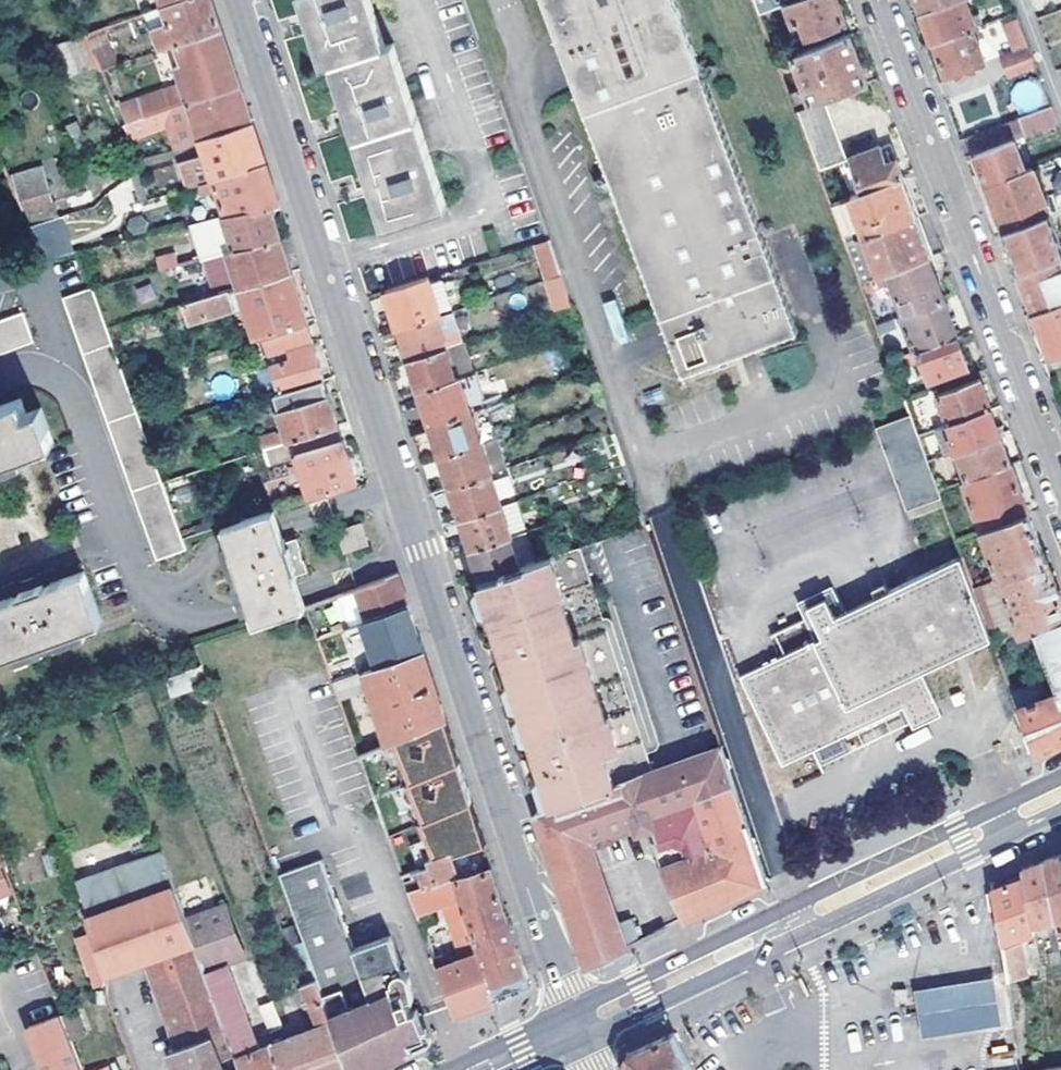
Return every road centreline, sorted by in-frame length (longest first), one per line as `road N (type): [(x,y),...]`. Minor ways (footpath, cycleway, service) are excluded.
road 1 (residential): [(241,0),(575,1025)]
road 2 (tertiary): [(1060,793),(575,1025)]
road 3 (residential): [(1060,490),(879,0)]

